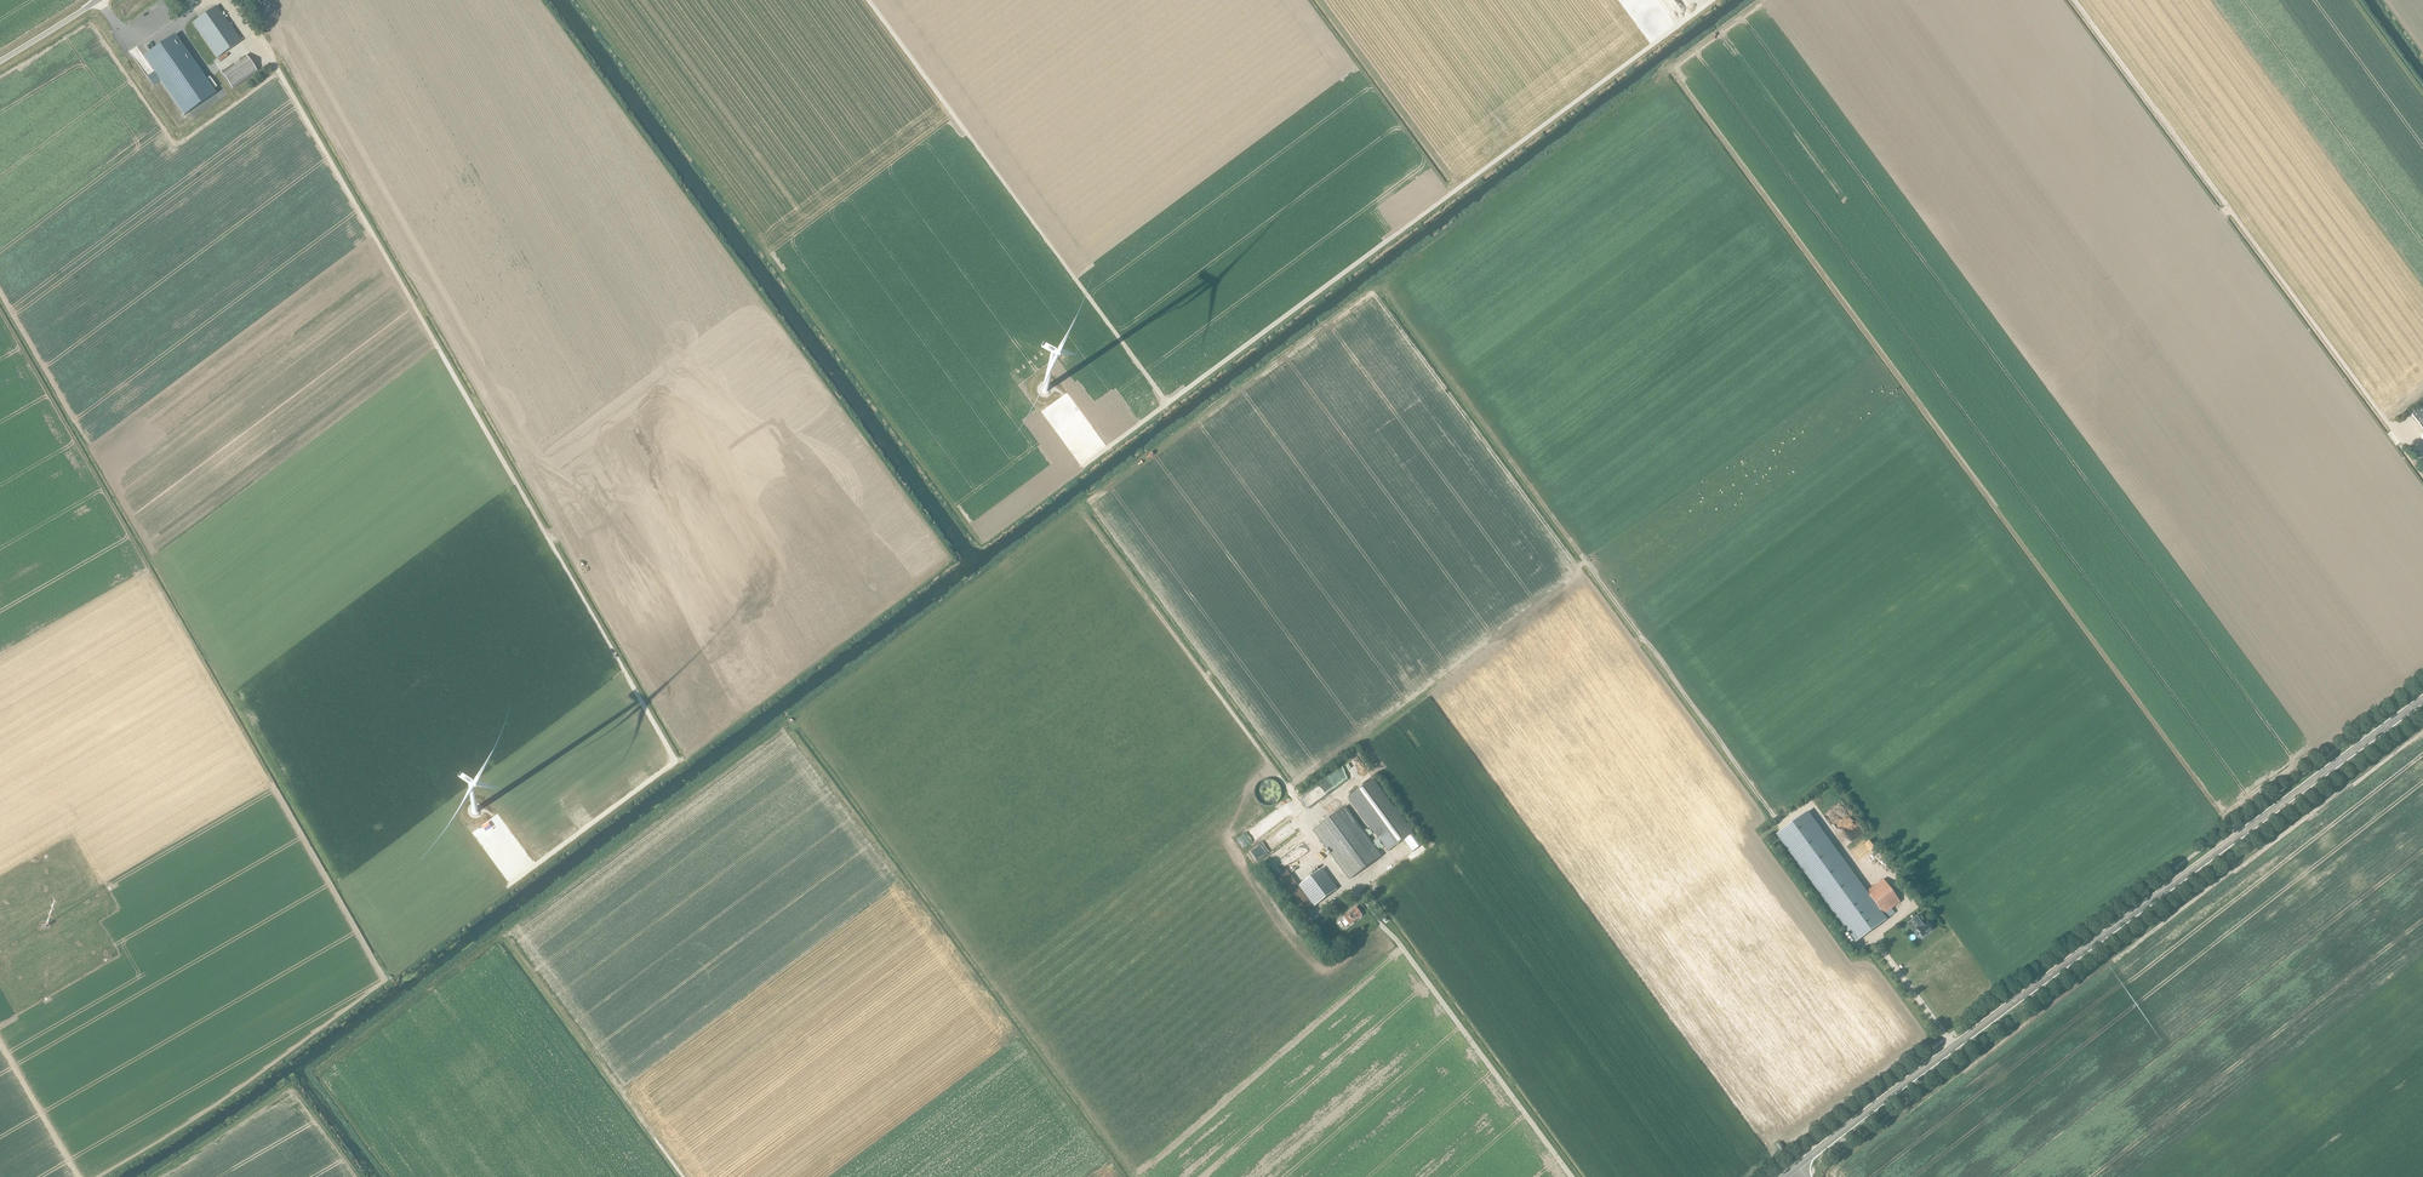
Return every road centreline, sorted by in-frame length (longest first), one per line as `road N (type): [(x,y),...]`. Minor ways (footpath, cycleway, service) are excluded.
road 1 (secondary): [(1796,1165),(2422,703)]

